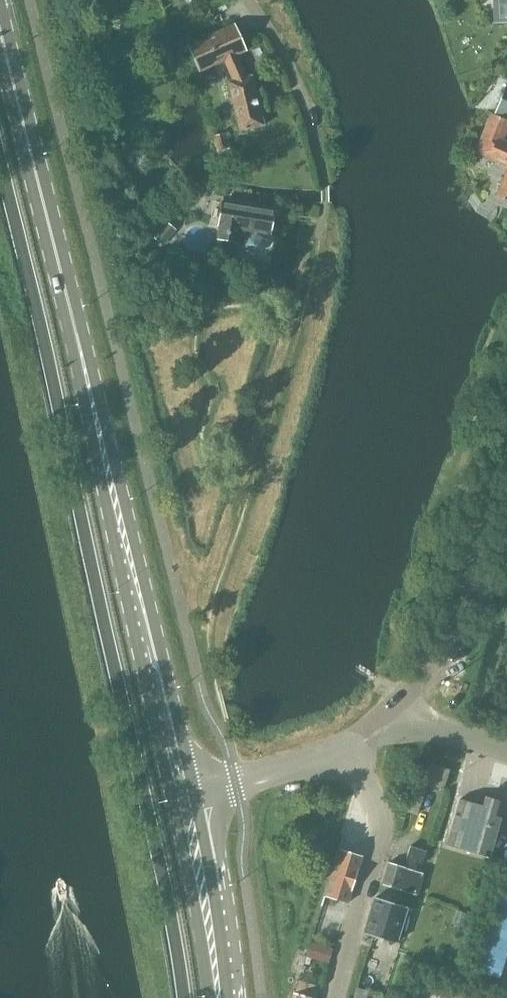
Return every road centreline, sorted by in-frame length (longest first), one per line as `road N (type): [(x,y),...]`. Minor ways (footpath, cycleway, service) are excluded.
road 1 (primary): [(187,789),(0,32)]
road 2 (unclassified): [(392,718),(435,664),(506,429)]
road 3 (residential): [(332,997),(379,847),(375,799),(348,745)]
road 4 (primary): [(218,997),(187,789)]
road 5 (residential): [(324,194),(299,74),(262,0)]
road 6 (unclassified): [(187,789),(236,783),(348,745)]
road 7 (residential): [(392,718),(506,752)]

